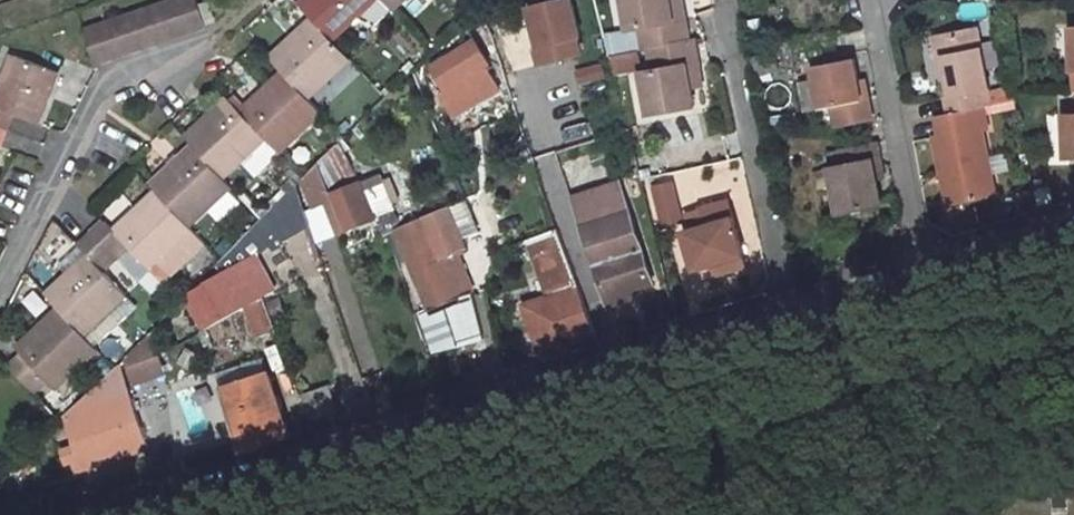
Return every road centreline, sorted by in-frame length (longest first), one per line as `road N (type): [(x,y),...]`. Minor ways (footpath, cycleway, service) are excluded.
road 1 (unclassified): [(137,514),(408,443),(791,324)]
road 2 (residential): [(0,288),(103,93),(154,78),(233,19)]
road 3 (residential): [(791,324),(722,0)]
road 4 (residential): [(927,282),(868,0)]
road 5 (unclassified): [(927,282),(1073,241)]
road 6 (unclassified): [(791,324),(927,282)]

